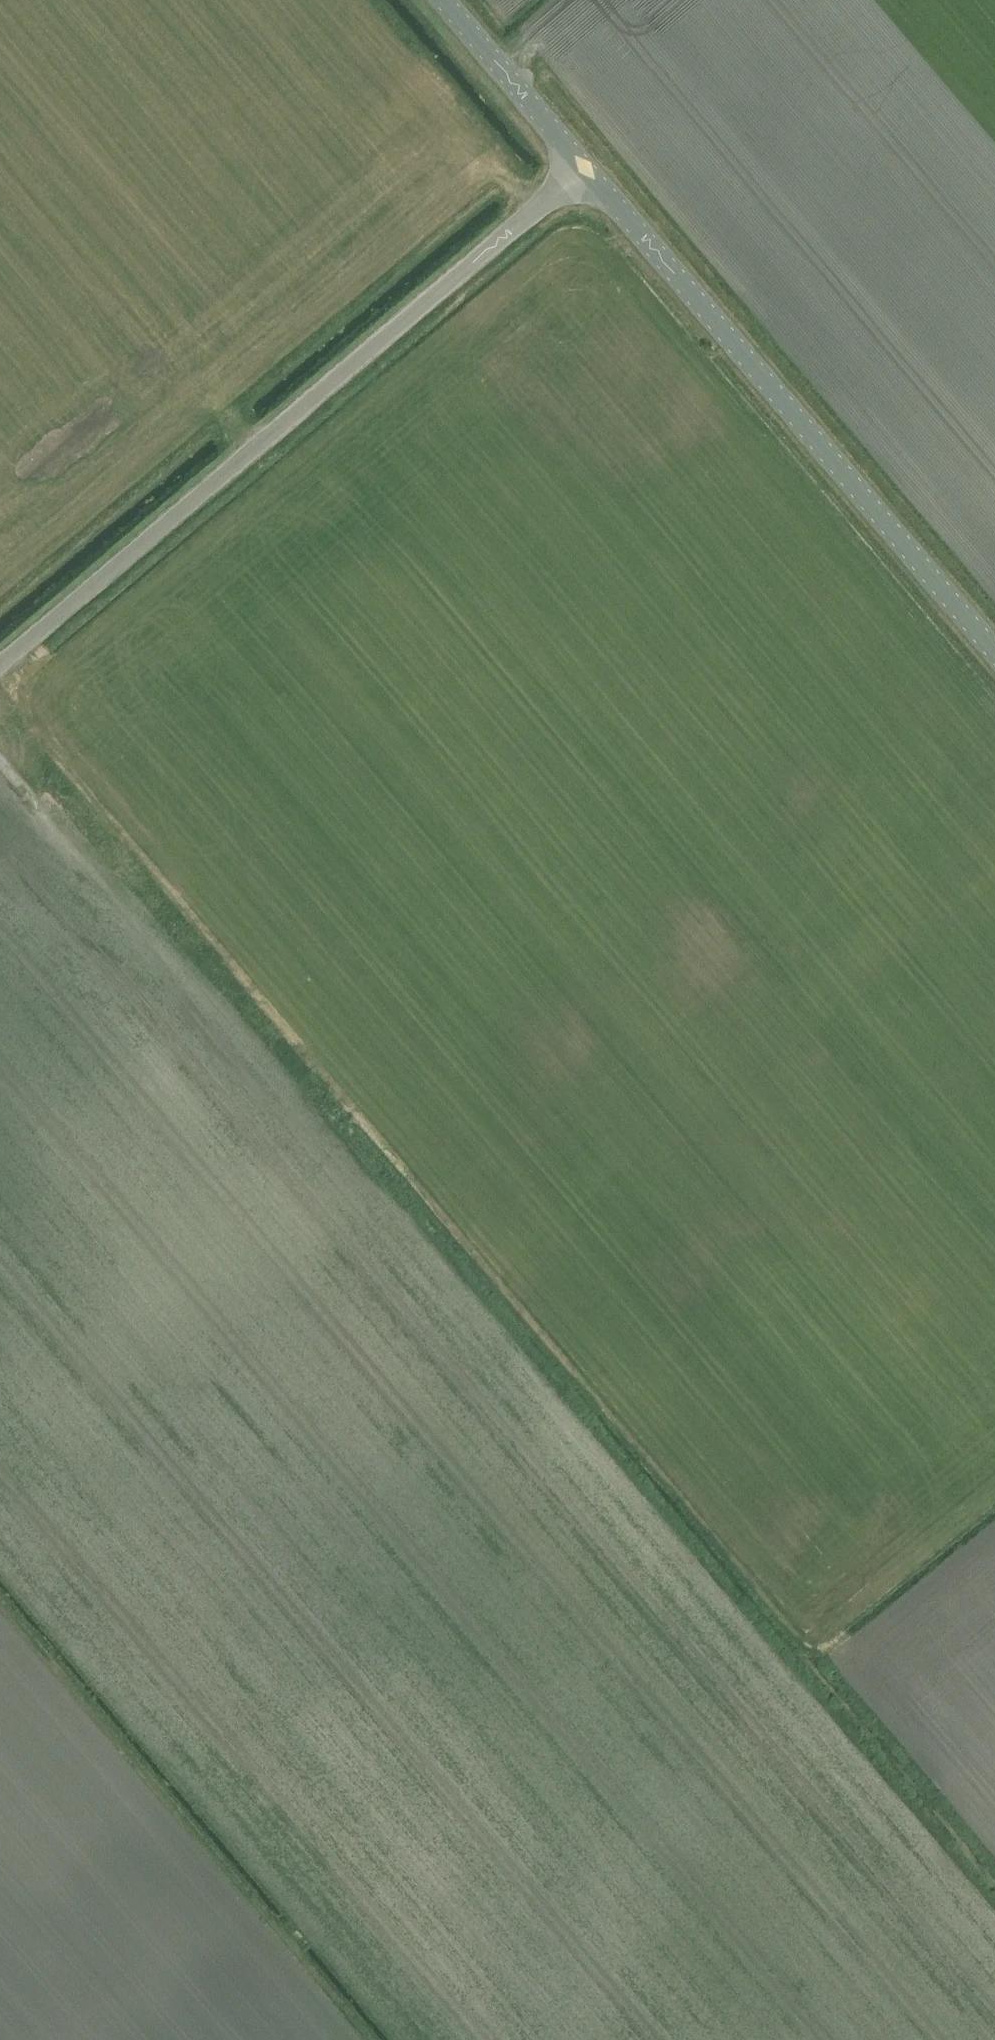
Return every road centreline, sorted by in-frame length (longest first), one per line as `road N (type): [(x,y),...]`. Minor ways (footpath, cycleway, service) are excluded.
road 1 (unclassified): [(0,663),(585,164)]
road 2 (tertiary): [(994,644),(585,164)]
road 3 (tertiary): [(585,164),(445,0)]

